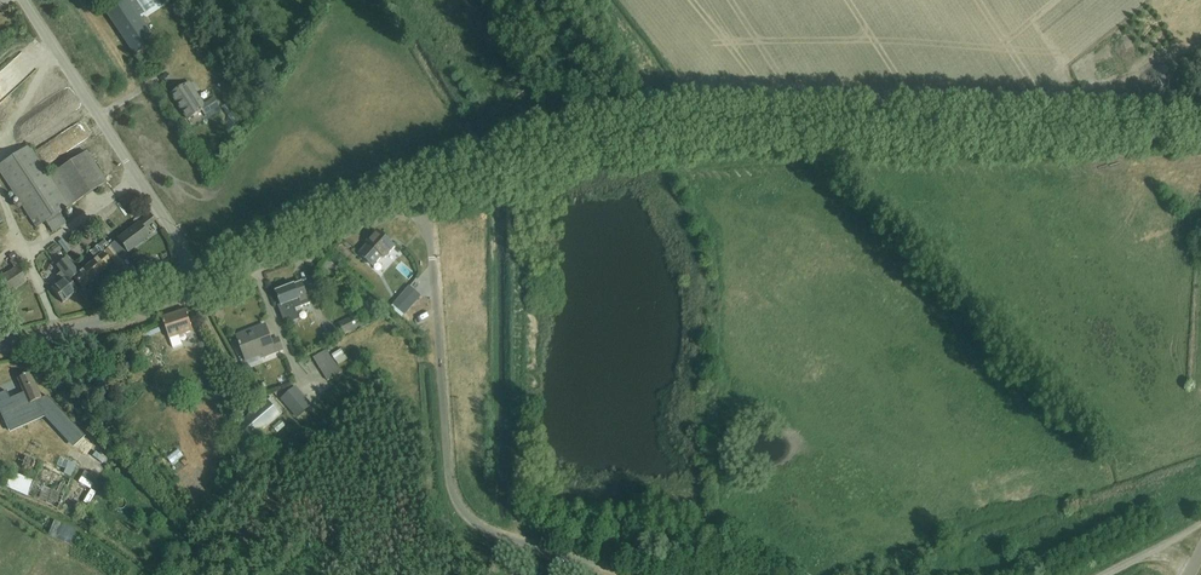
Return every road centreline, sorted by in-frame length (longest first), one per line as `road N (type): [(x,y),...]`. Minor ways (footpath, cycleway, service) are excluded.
road 1 (tertiary): [(419,201),(533,157),(679,131),(1200,134)]
road 2 (unclassified): [(630,574),(482,527),(456,501),(432,259)]
road 3 (tertiary): [(196,287),(419,201)]
road 4 (tertiary): [(0,344),(127,314),(196,287)]
road 5 (unclassified): [(127,161),(23,0)]
road 6 (residential): [(196,287),(127,161)]

